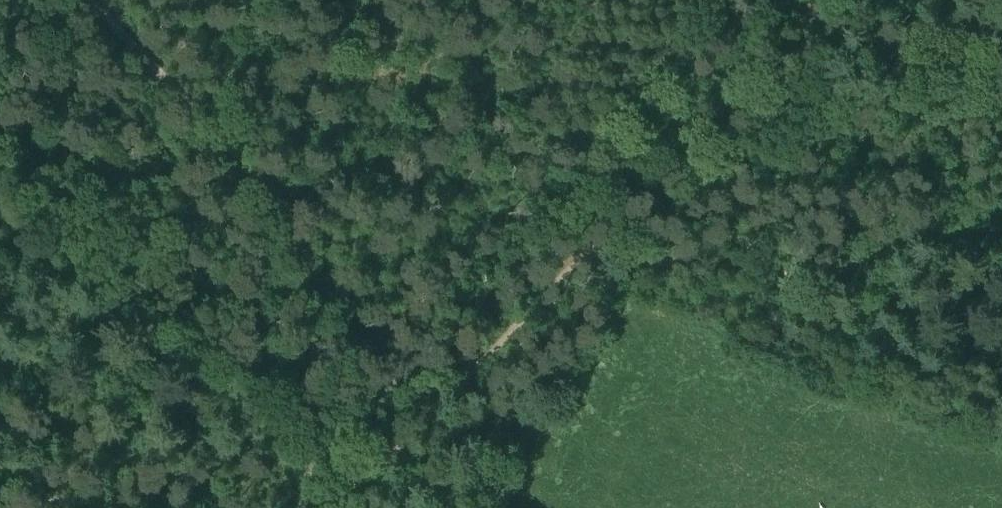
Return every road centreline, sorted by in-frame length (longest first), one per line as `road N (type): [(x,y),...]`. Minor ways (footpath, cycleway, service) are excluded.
road 1 (track): [(828,0),(343,507)]
road 2 (track): [(330,507),(316,243),(301,217),(102,0)]
road 3 (track): [(583,254),(825,271),(1001,229)]

